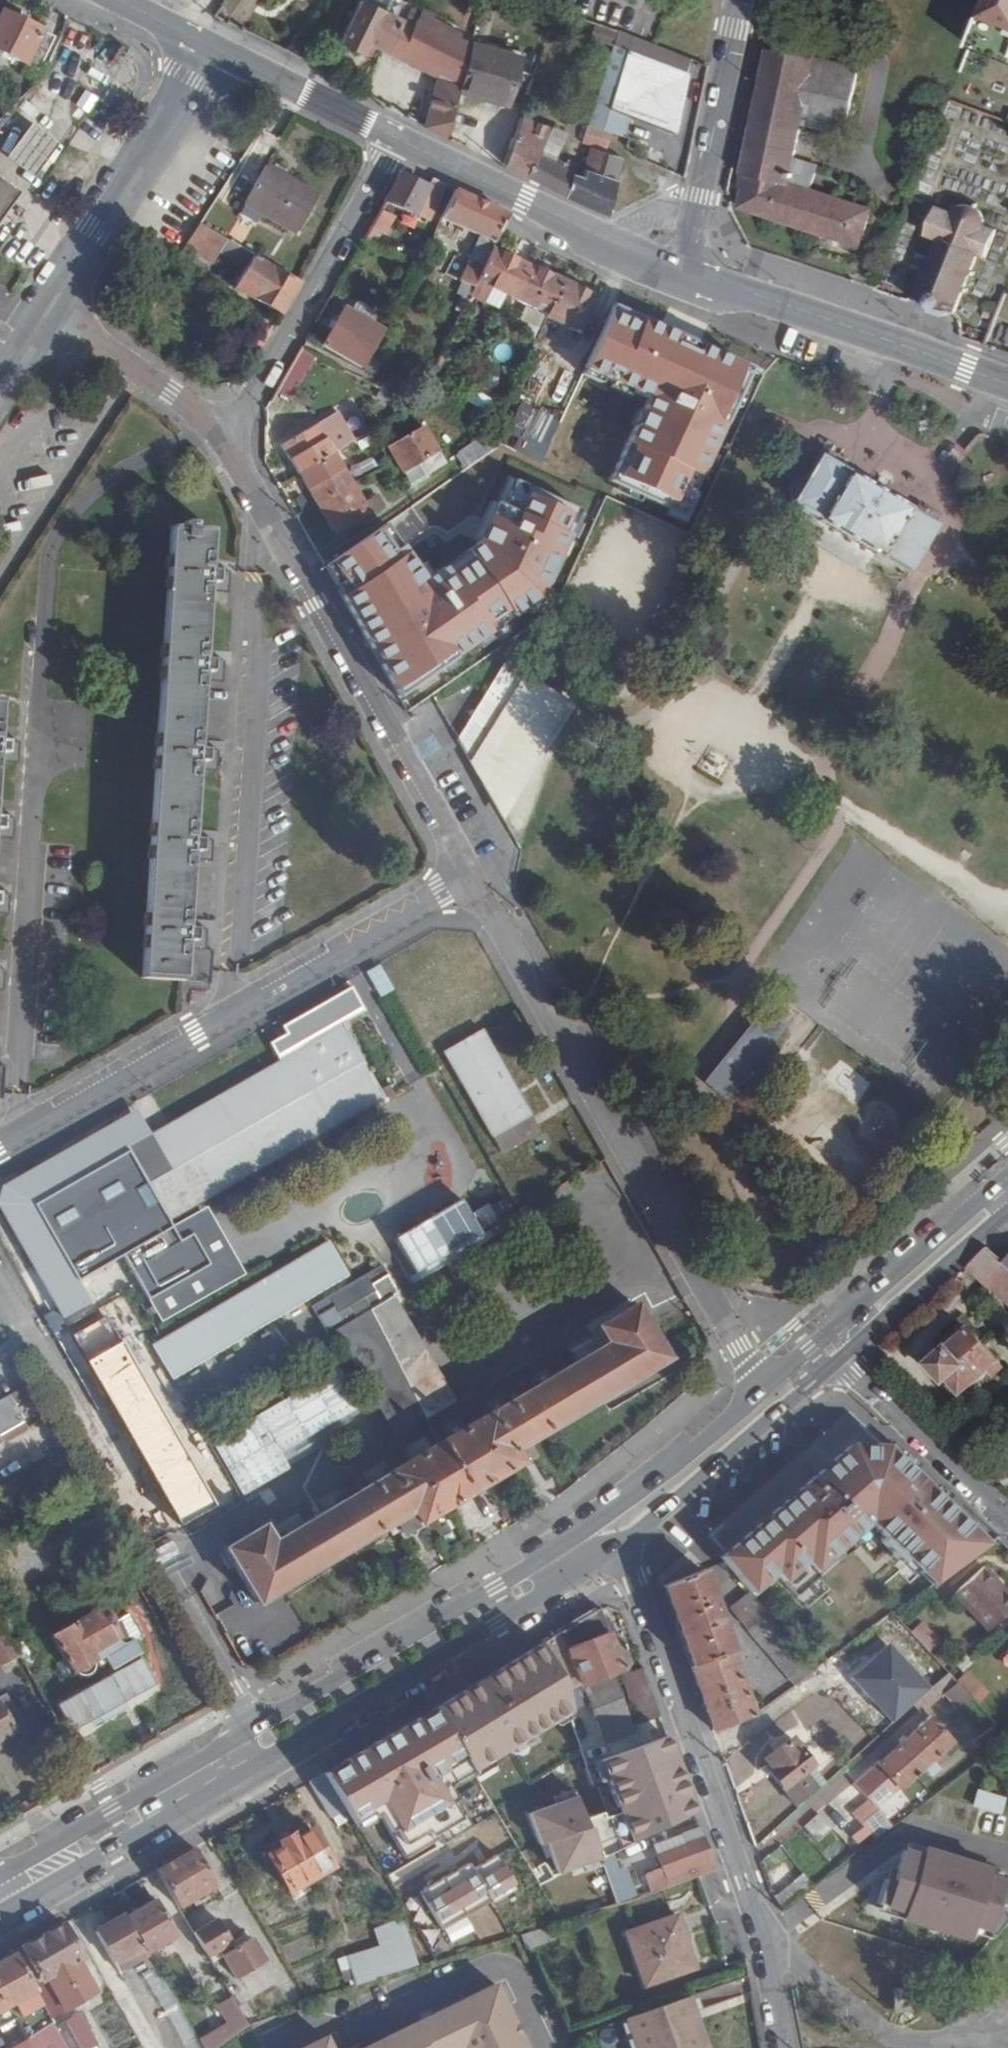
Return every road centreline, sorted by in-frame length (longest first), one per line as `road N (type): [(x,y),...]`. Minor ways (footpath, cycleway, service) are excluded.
road 1 (primary): [(48,1885),(621,1545)]
road 2 (residential): [(765,1388),(472,878)]
road 3 (residential): [(472,878),(0,1143)]
road 4 (residential): [(786,2047),(744,1881),(621,1545)]
road 5 (residential): [(254,1728),(0,1287)]
road 6 (residential): [(472,878),(225,444)]
road 7 (primary): [(581,1534),(254,1728)]
road 8 (residential): [(225,444),(398,139)]
road 9 (tertiary): [(1007,384),(685,270)]
road 10 (residential): [(47,311),(215,48)]
road 11 (primary): [(254,1728),(0,1877)]
road 12 (primary): [(621,1545),(842,1358)]
road 13 (primary): [(765,1388),(581,1534)]
road 14 (residential): [(842,1358),(1007,1520)]
road 15 (tertiary): [(602,235),(398,139)]
road 16 (residential): [(225,444),(197,409),(47,311)]
road 17 (primary): [(842,1358),(1007,1213)]
road 18 (tertiary): [(398,139),(215,48)]
road 19 (residential): [(742,0),(705,181)]
road 20 (primary): [(1007,1177),(869,1299)]
road 21 (primary): [(869,1299),(765,1388)]

